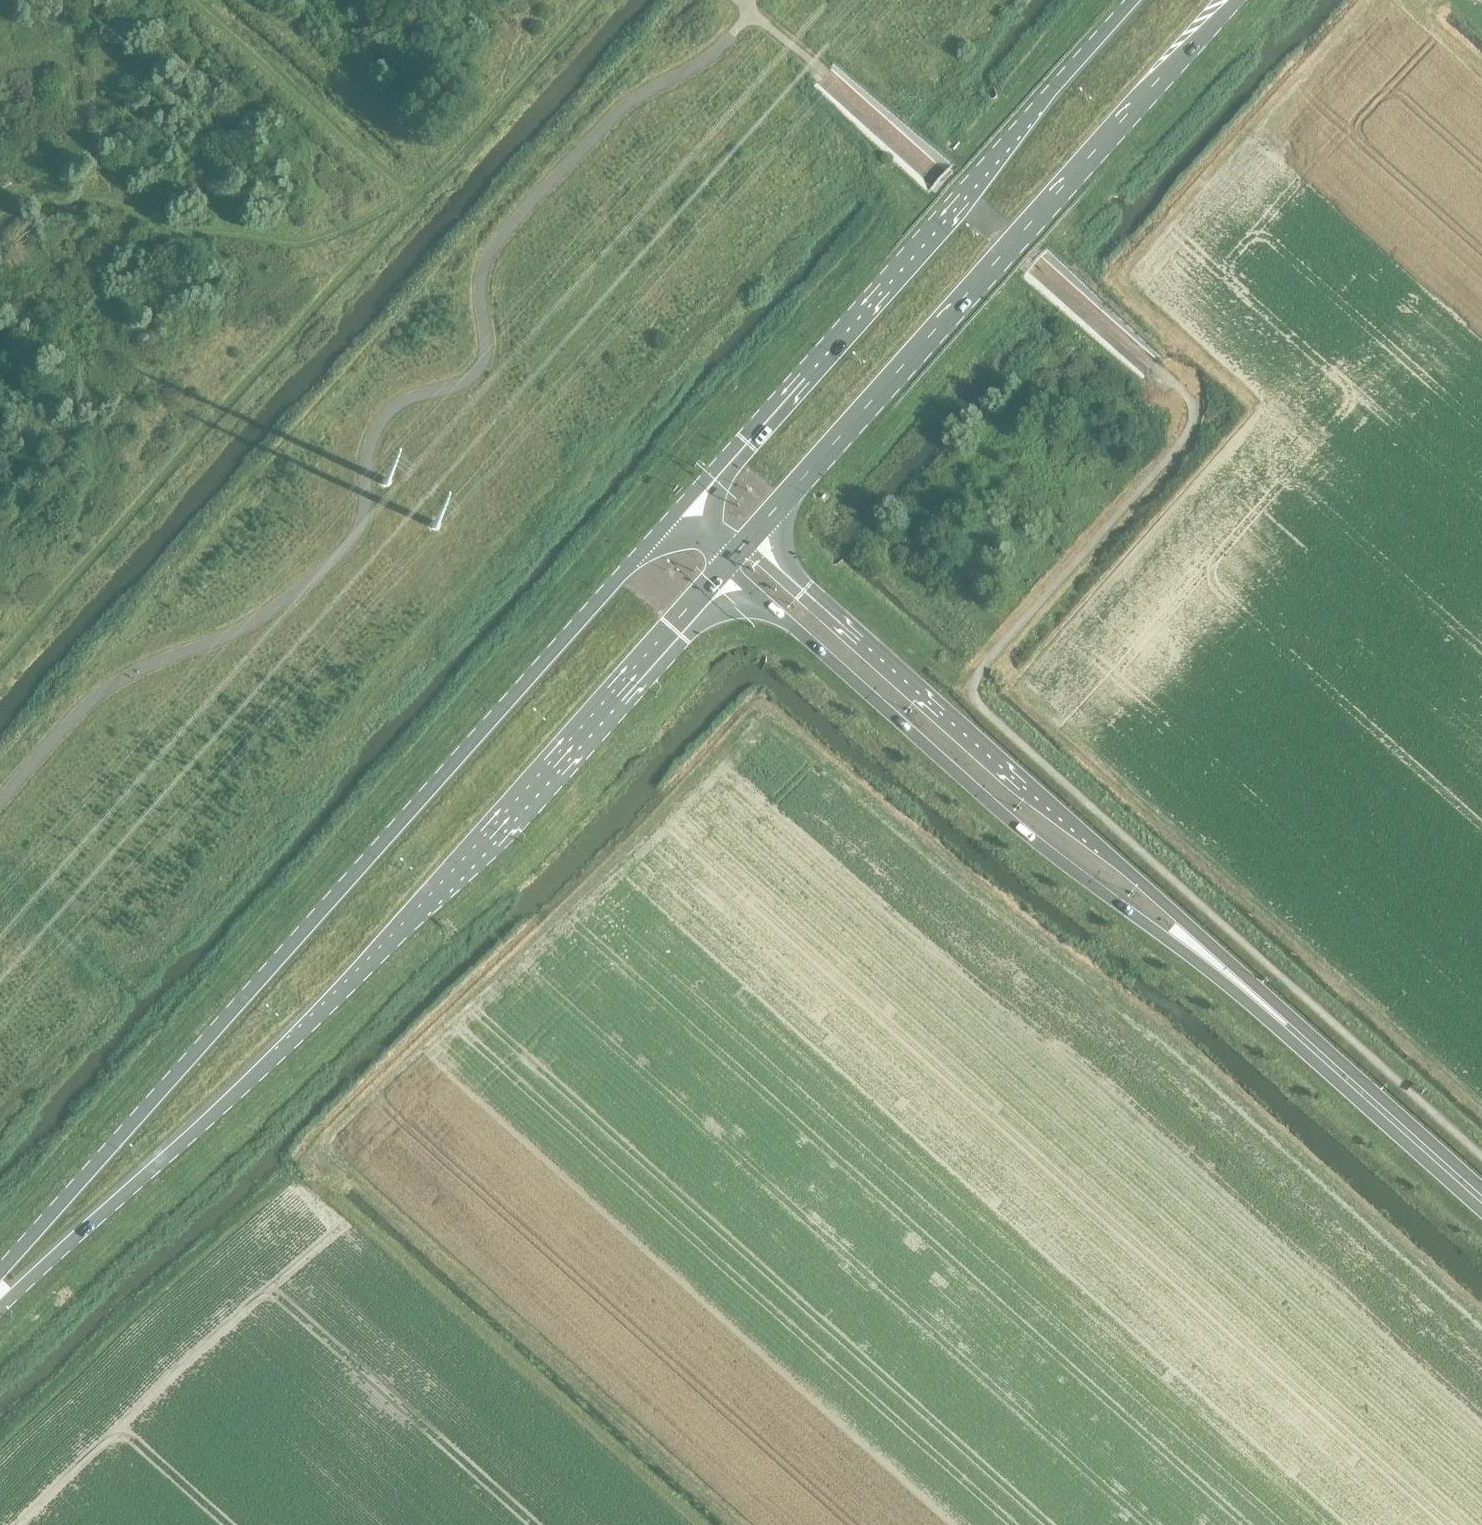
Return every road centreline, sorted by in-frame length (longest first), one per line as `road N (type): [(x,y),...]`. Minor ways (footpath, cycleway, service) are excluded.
road 1 (primary): [(0,1309),(314,1024),(723,569)]
road 2 (primary): [(680,509),(0,1271)]
road 3 (secondary): [(723,569),(1015,825),(1289,1027)]
road 4 (secondary): [(1289,1027),(1179,917),(749,541)]
road 5 (primary): [(749,541),(1234,0)]
road 6 (primary): [(1130,0),(680,509)]
road 7 (secondary): [(1481,1202),(1289,1027)]

